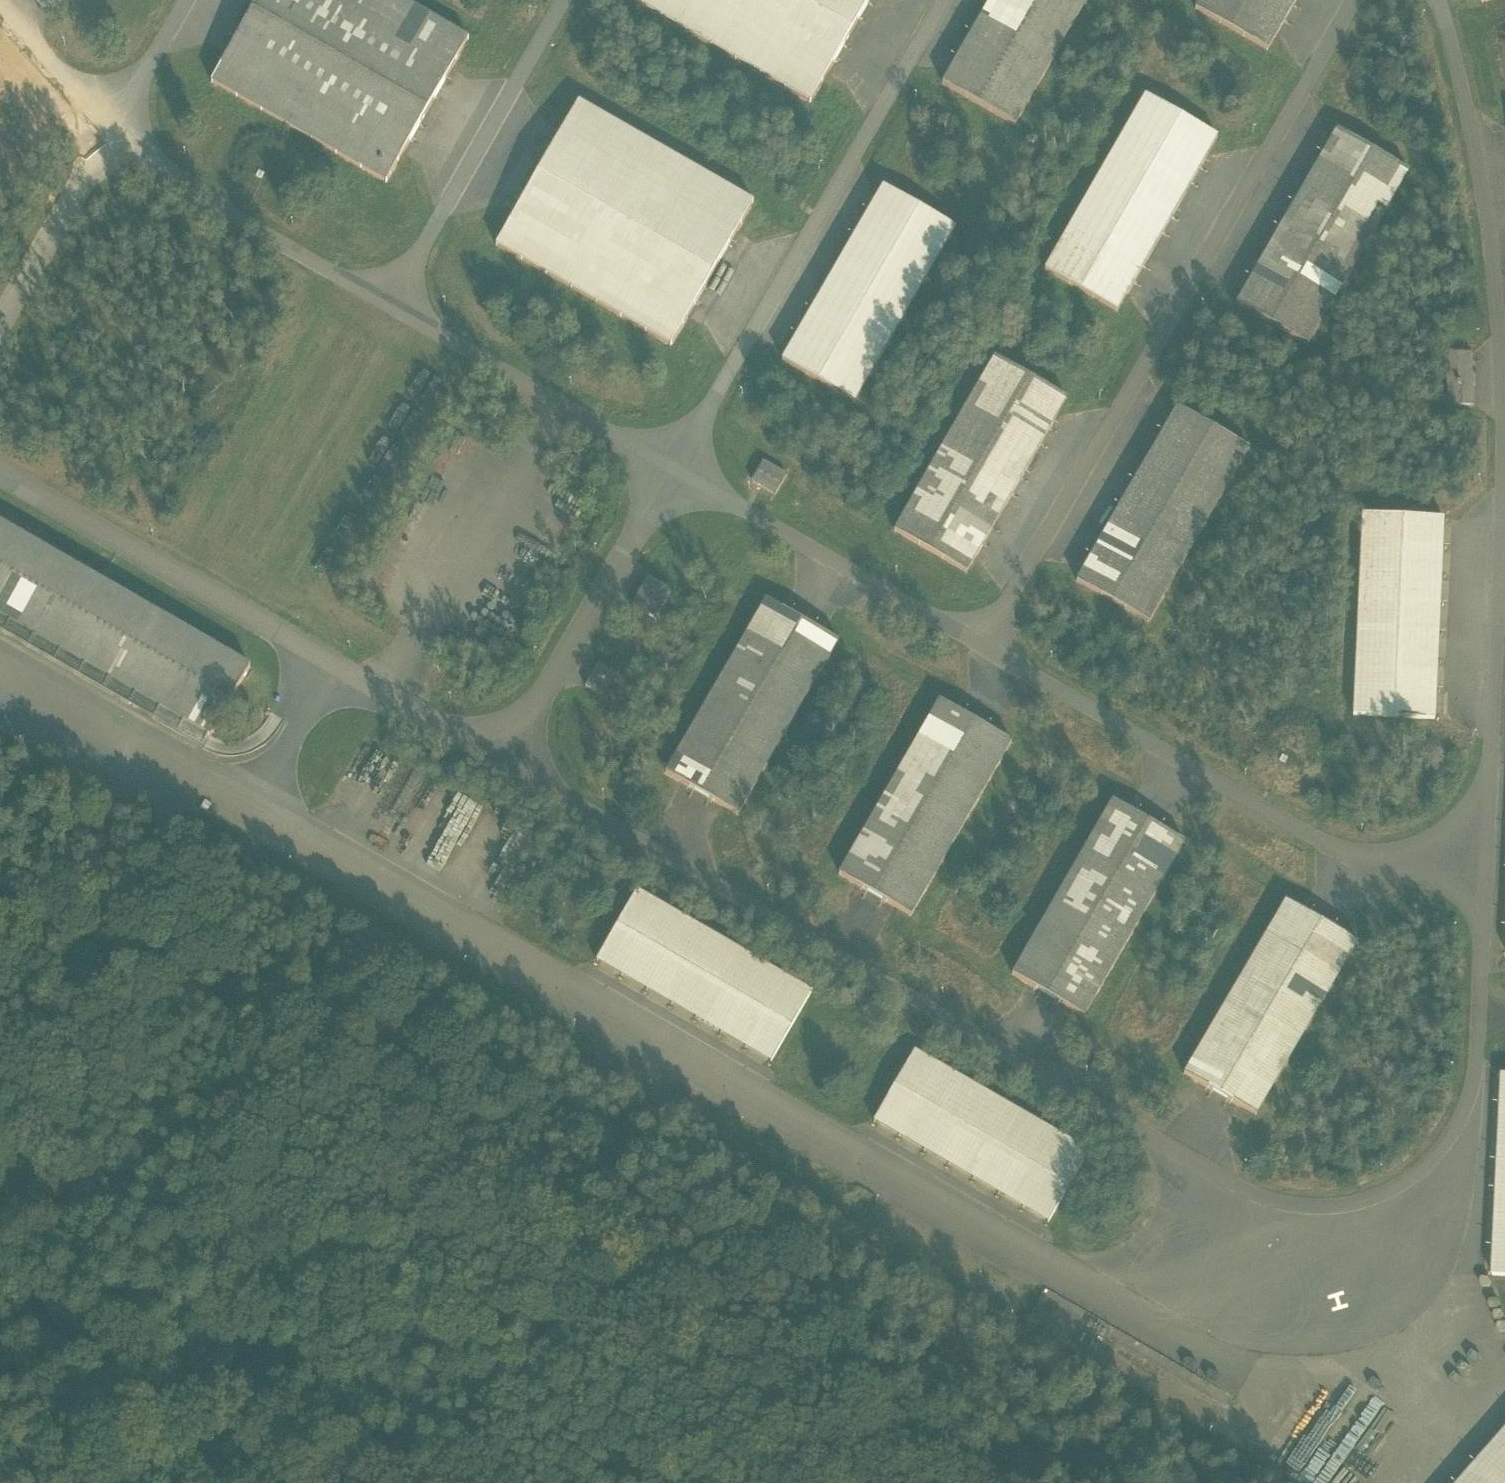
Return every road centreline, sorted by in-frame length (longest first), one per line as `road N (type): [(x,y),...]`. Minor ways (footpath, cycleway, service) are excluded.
road 1 (track): [(0,1145),(59,1115),(85,1080),(90,974)]

